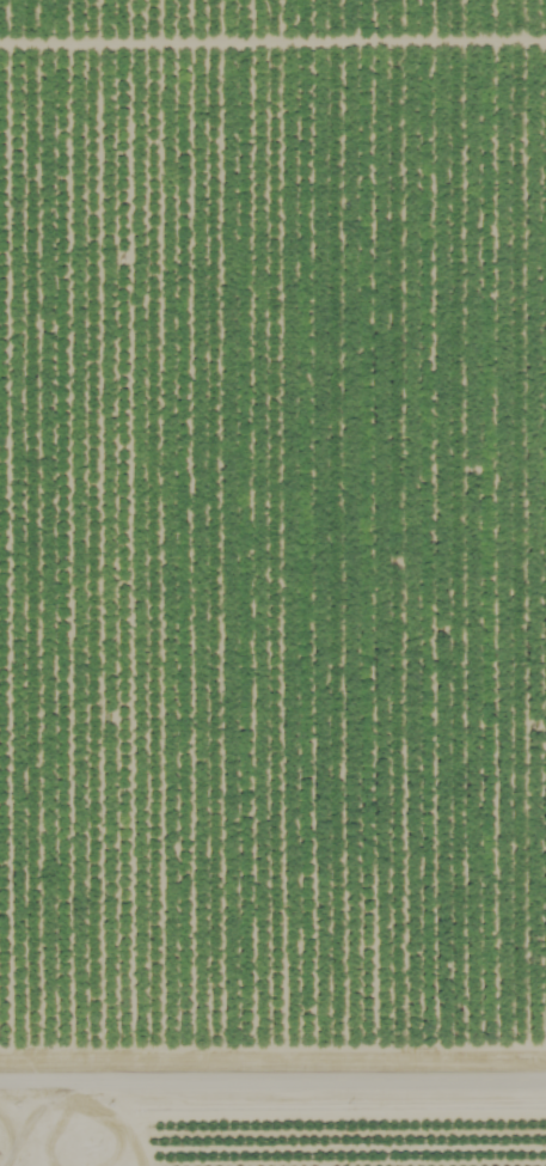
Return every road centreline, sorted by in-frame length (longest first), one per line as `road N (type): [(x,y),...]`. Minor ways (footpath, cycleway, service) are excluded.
road 1 (track): [(0,1056),(545,1054)]

